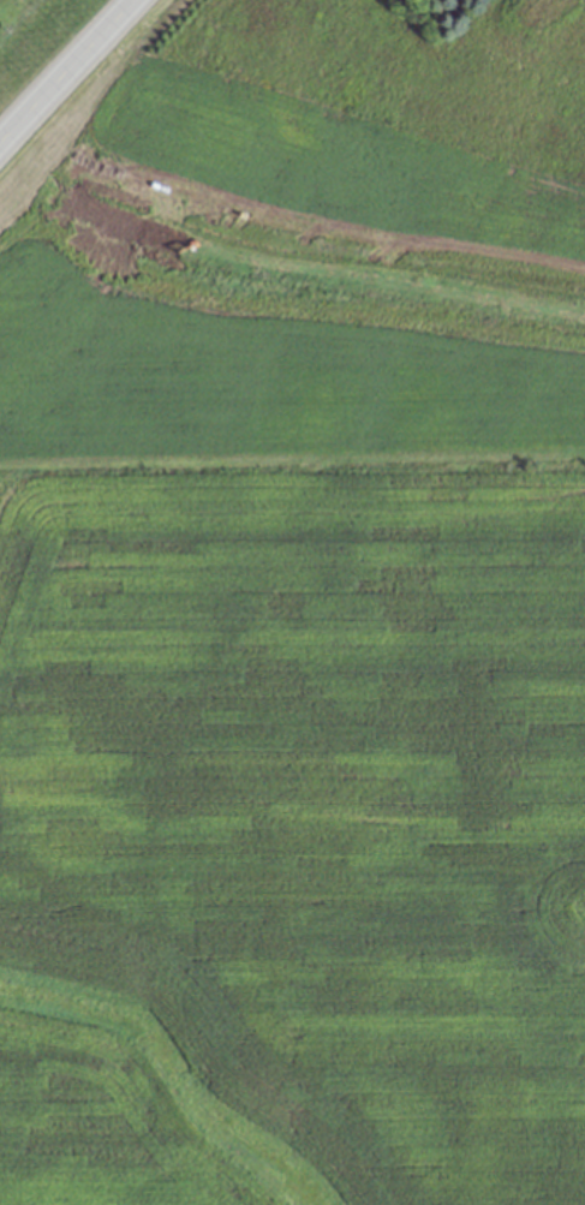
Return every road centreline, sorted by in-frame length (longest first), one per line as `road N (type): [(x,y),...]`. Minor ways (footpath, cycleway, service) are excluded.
road 1 (secondary): [(0,134),(129,0)]

